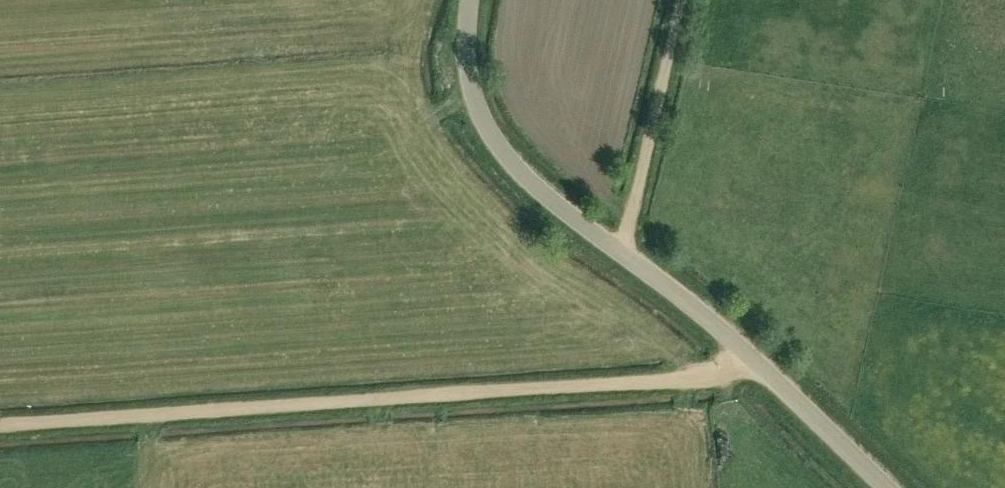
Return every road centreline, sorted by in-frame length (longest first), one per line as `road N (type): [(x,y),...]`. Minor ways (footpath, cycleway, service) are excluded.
road 1 (track): [(0,426),(684,370),(751,355)]
road 2 (unclassified): [(893,487),(765,365),(501,147),(473,93),(469,0)]
road 3 (track): [(620,247),(678,0)]

